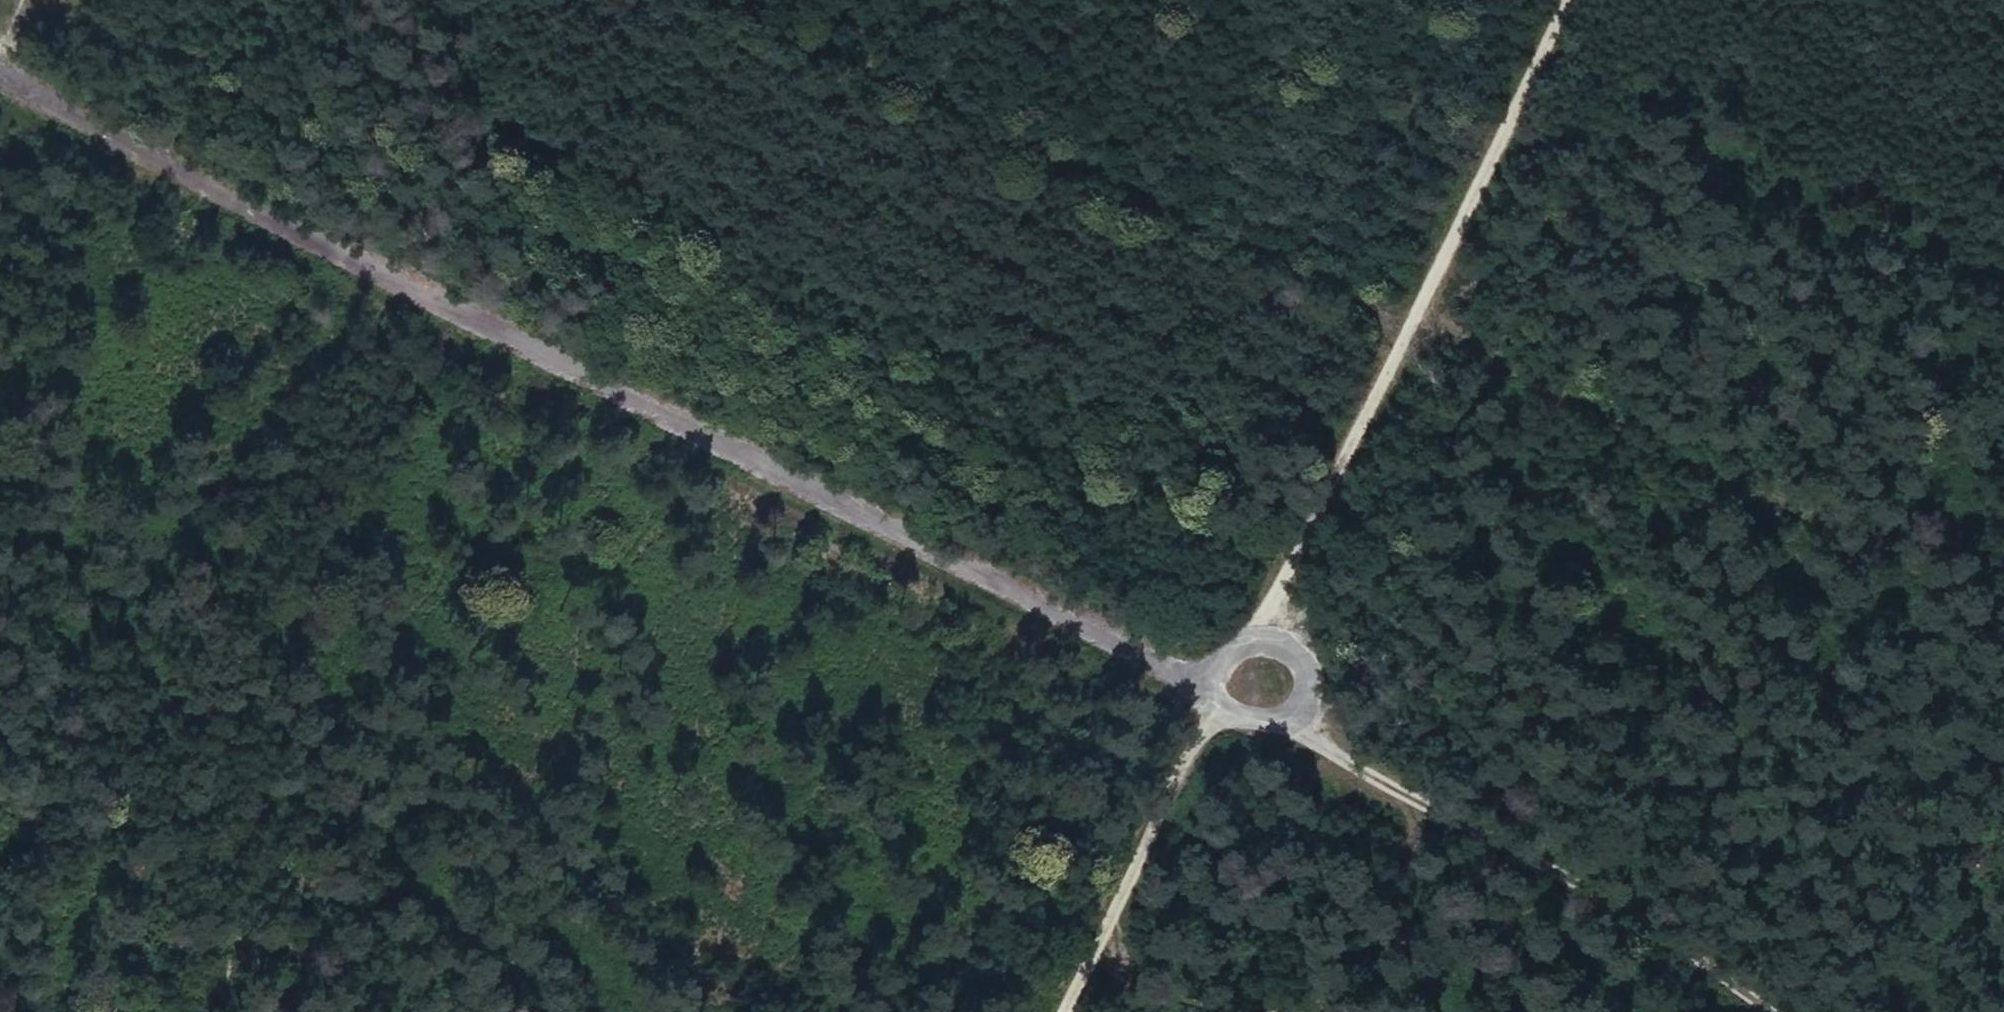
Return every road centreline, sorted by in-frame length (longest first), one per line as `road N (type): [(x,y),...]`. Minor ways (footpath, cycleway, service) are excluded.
road 1 (track): [(0,82),(1217,691)]
road 2 (track): [(1253,638),(1571,0)]
road 3 (track): [(1268,724),(1631,902),(1780,1011)]
road 4 (track): [(1072,1011),(1225,708)]
road 5 (track): [(1253,638),(1272,639),(1300,665),(1298,702),(1268,724),(1244,722),(1217,691),(1220,663),(1240,642)]

